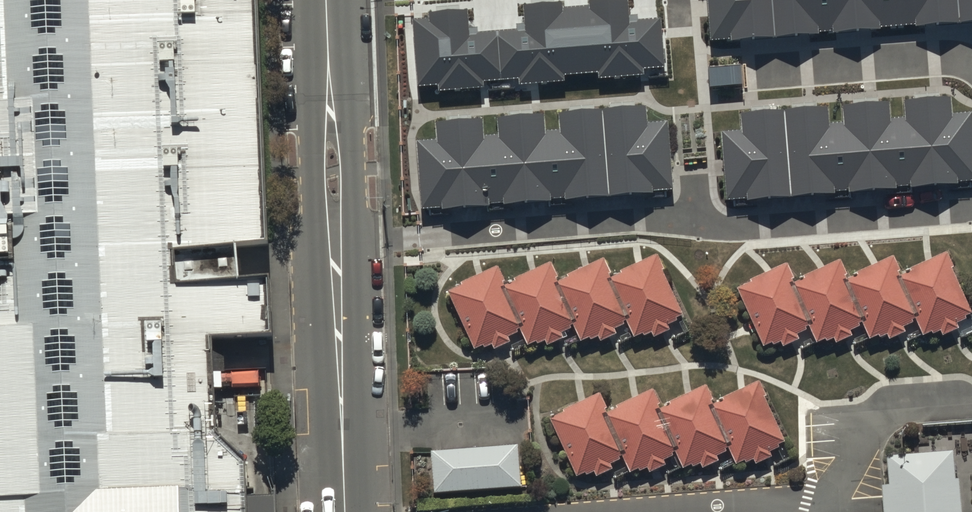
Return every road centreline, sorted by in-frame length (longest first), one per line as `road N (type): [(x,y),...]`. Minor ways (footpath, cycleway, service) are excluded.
road 1 (residential): [(326,0),(344,511)]

